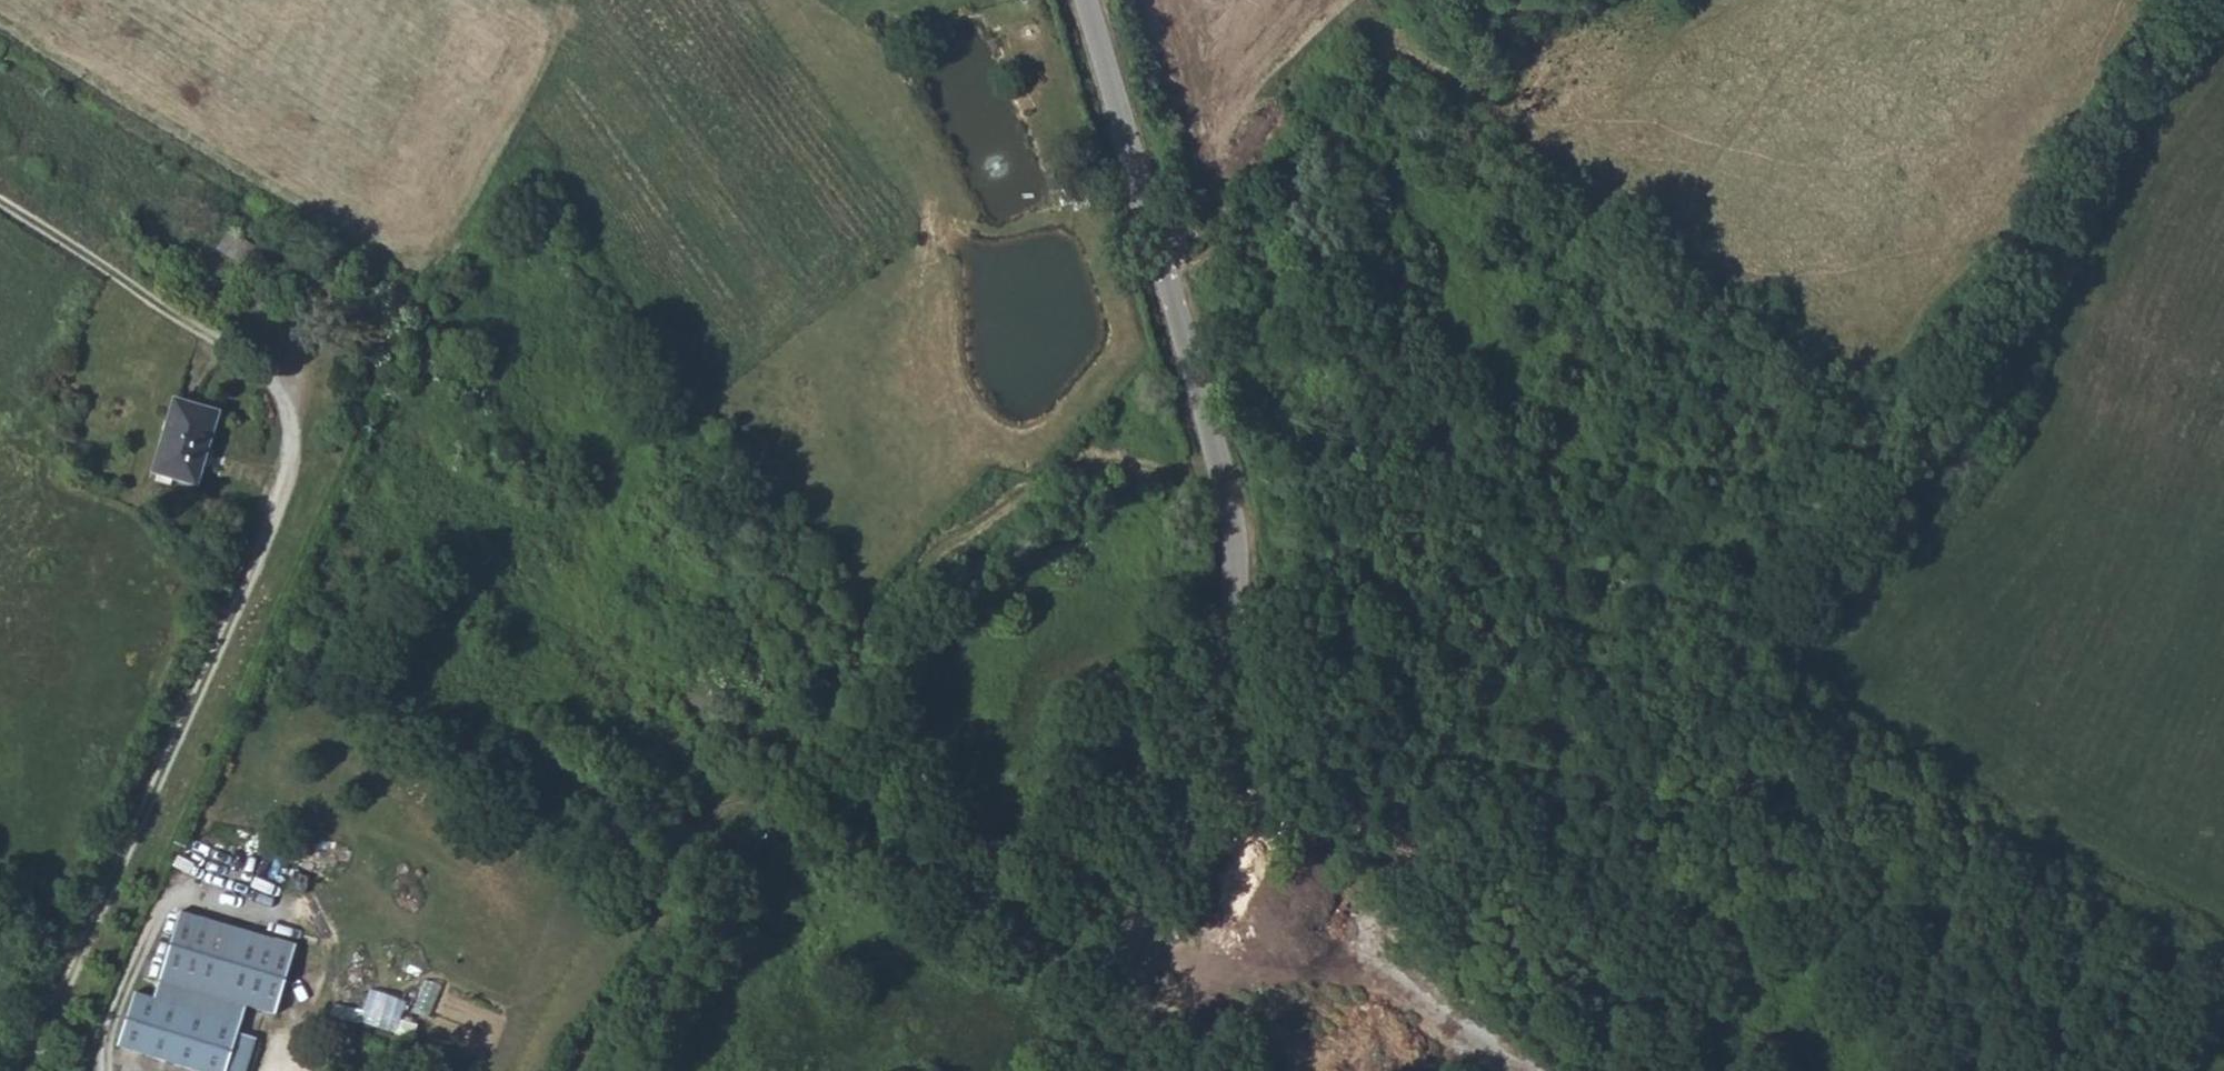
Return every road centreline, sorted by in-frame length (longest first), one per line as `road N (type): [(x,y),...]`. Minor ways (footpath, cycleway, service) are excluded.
road 1 (unclassified): [(1084,1070),(1212,746),(1237,612),(1221,481),(1085,0)]
road 2 (track): [(25,1070),(270,525),(292,438),(279,388),(237,354),(0,207)]

